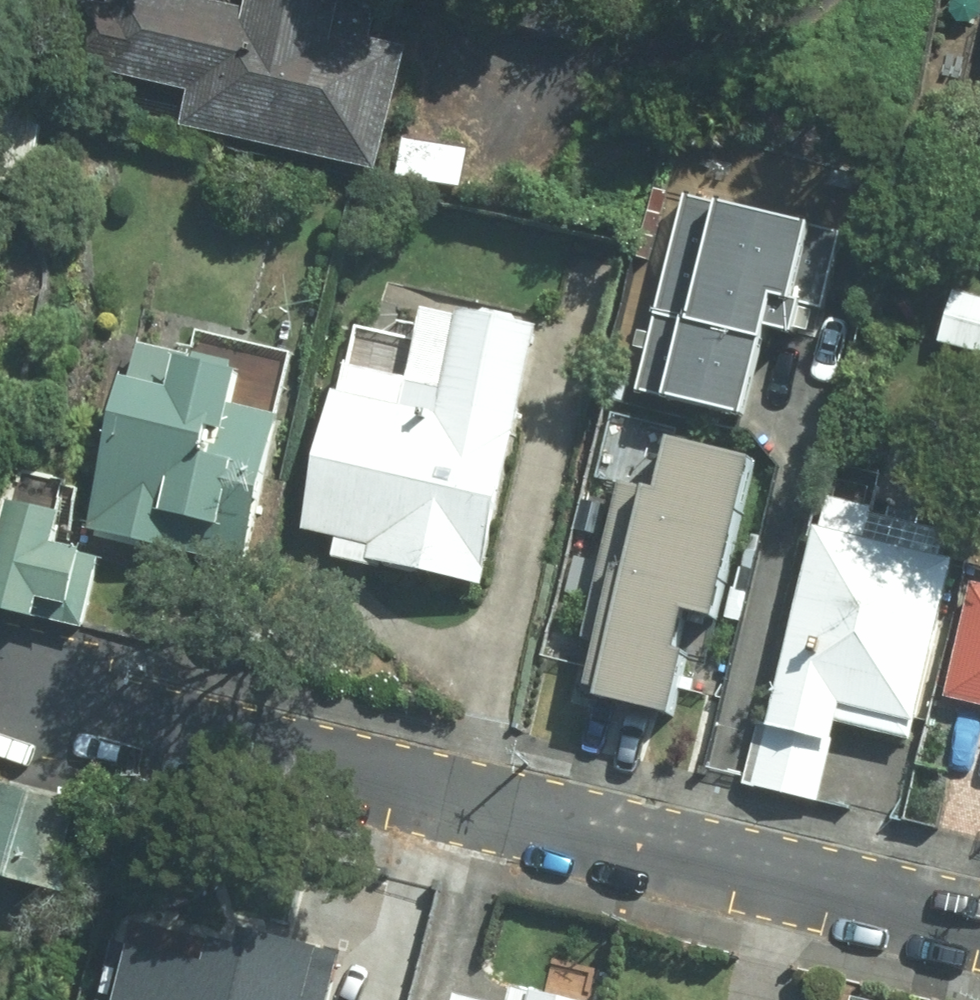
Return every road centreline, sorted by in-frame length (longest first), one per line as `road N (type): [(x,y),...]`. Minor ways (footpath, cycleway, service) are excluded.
road 1 (residential): [(979,928),(38,705)]

